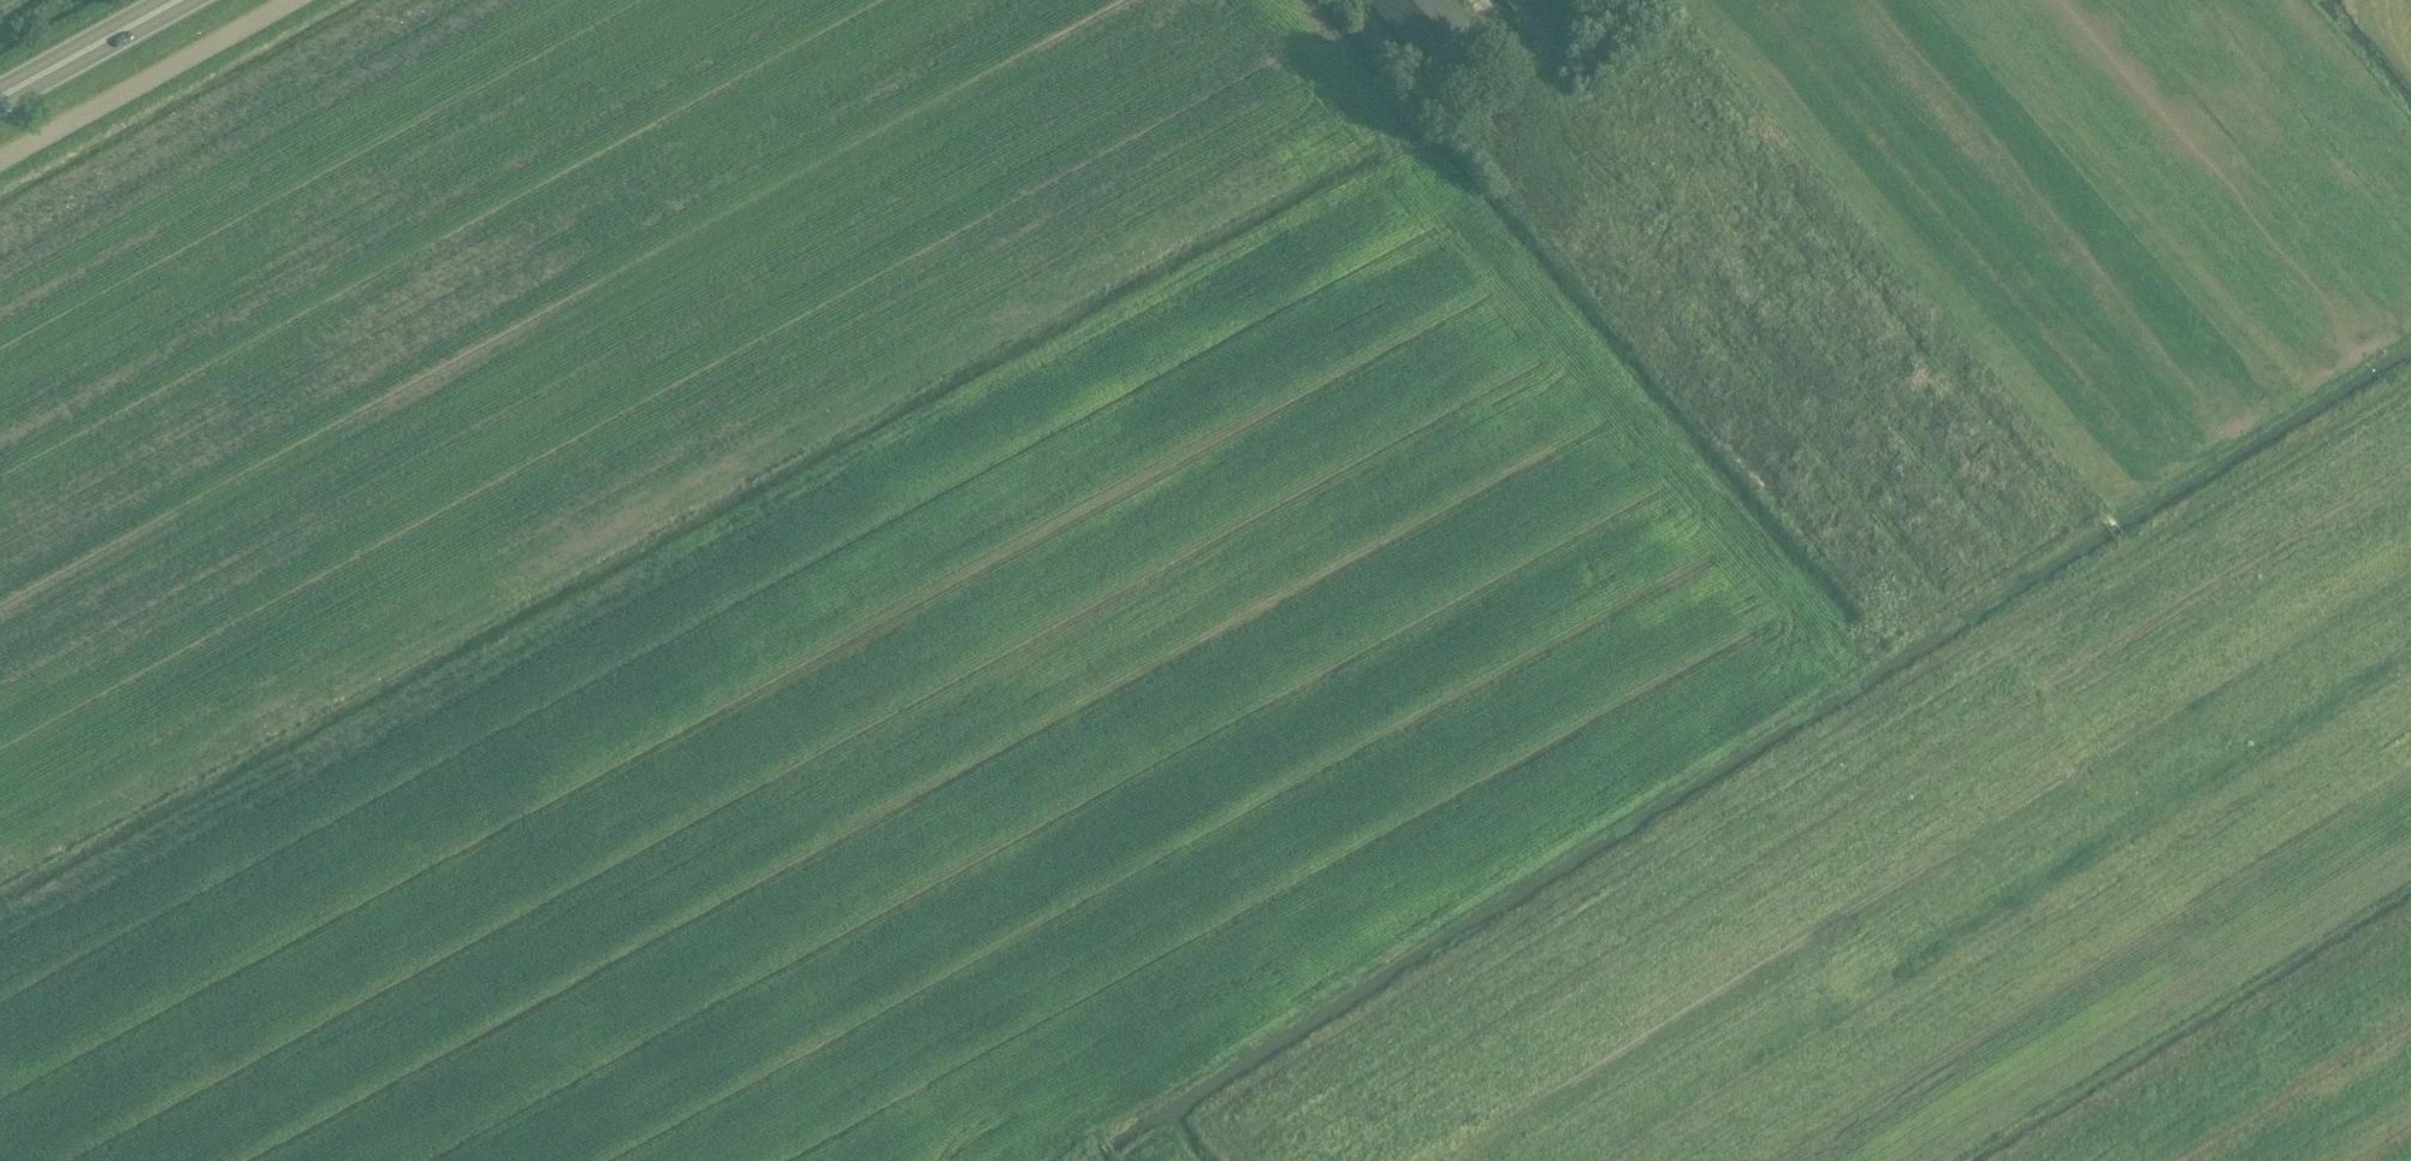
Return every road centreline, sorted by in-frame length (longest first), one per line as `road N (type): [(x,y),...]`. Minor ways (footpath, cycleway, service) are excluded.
road 1 (unclassified): [(299,0),(0,162)]
road 2 (trunk): [(196,0),(0,108)]

